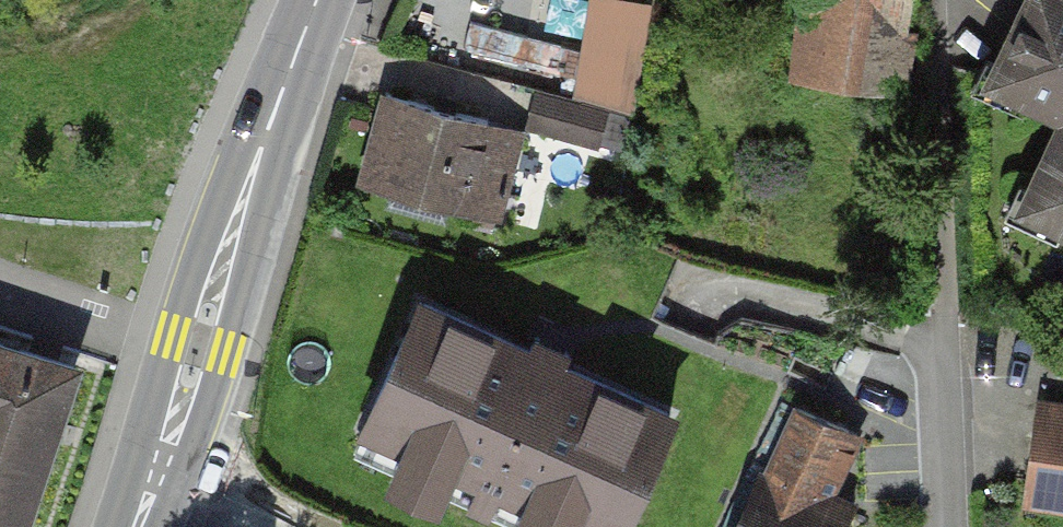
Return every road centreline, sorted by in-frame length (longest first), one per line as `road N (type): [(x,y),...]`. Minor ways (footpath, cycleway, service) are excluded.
road 1 (secondary): [(162,466),(229,244),(317,0)]
road 2 (residential): [(162,466),(295,526)]

